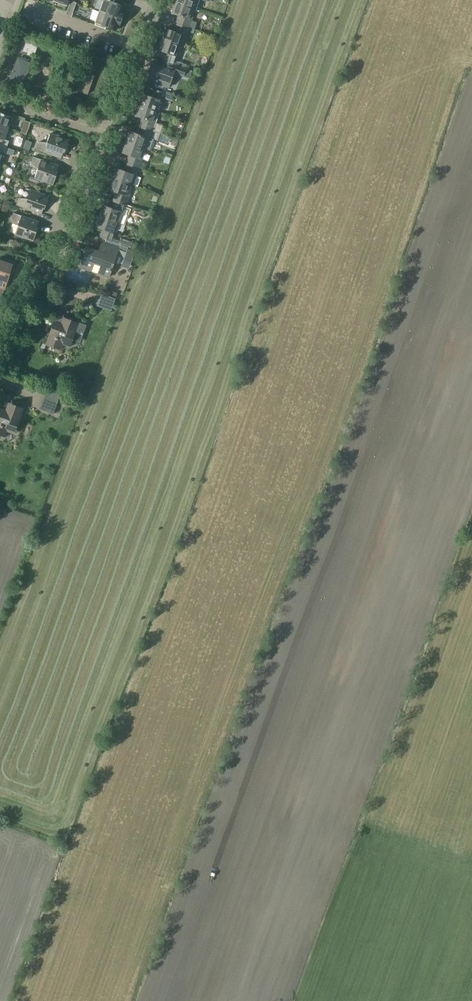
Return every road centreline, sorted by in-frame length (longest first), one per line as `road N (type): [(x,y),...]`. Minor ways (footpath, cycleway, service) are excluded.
road 1 (unclassified): [(0,353),(41,277),(73,250),(104,137)]

